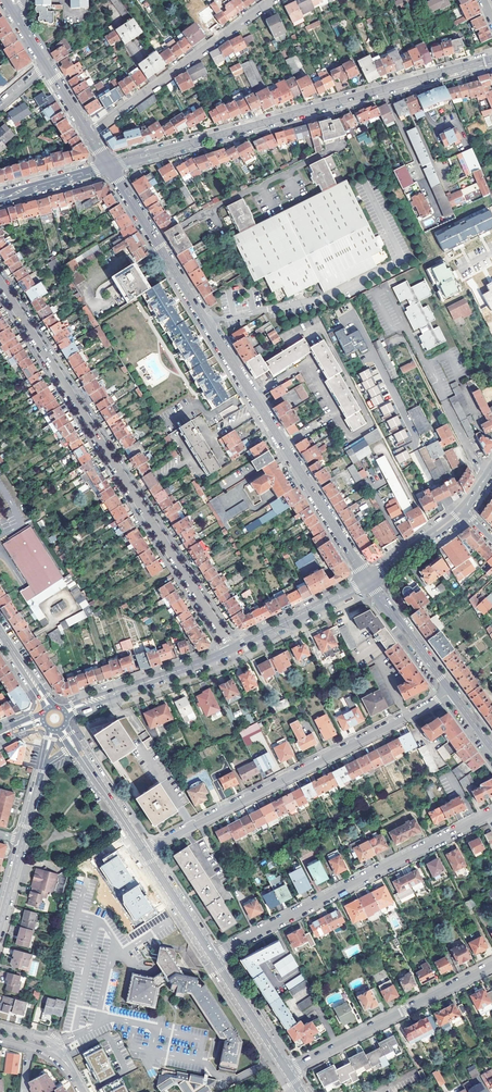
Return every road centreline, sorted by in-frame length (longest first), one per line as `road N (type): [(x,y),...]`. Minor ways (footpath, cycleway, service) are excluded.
road 1 (tertiary): [(369,580),(110,166)]
road 2 (residential): [(232,649),(0,285)]
road 3 (residential): [(110,166),(491,59)]
road 4 (residential): [(144,851),(451,691)]
road 5 (residential): [(212,956),(491,812)]
road 6 (tertiary): [(491,965),(287,1071)]
road 7 (residential): [(88,134),(271,0)]
road 8 (secondary): [(64,712),(232,649)]
road 9 (secondary): [(232,649),(369,580)]
road 10 (tertiary): [(369,580),(451,691)]
road 11 (tertiary): [(212,956),(287,1071)]
road 12 (tertiary): [(144,851),(212,956)]
road 13 (tertiary): [(77,750),(144,851)]

